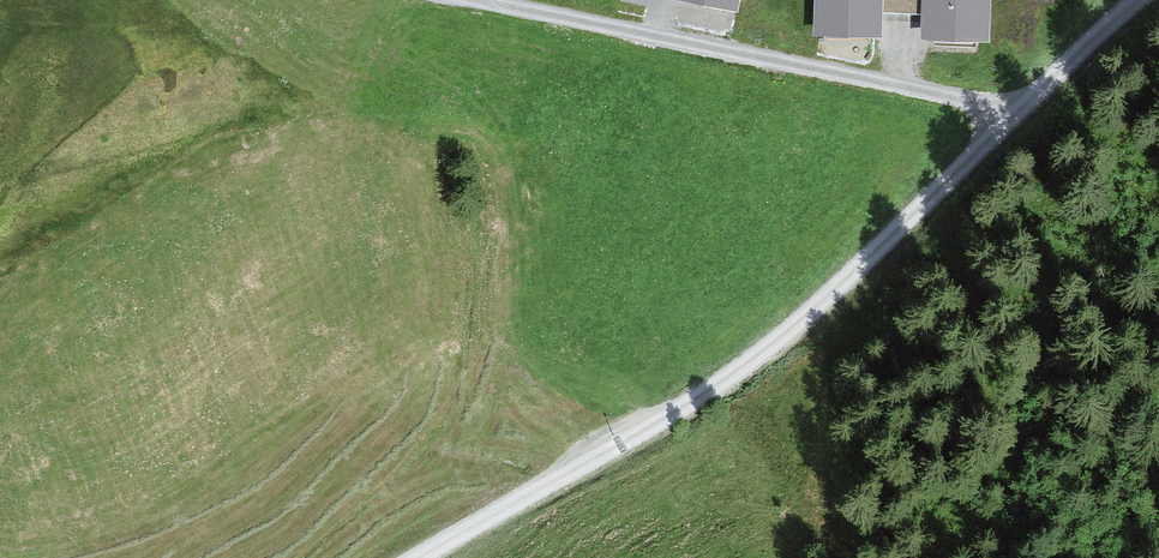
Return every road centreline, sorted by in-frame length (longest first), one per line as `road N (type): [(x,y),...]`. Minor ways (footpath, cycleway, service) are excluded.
road 1 (track): [(419,557),(735,374),(802,322),(1018,108)]
road 2 (residential): [(1018,108),(487,0)]
road 3 (residential): [(1018,108),(1142,0)]

